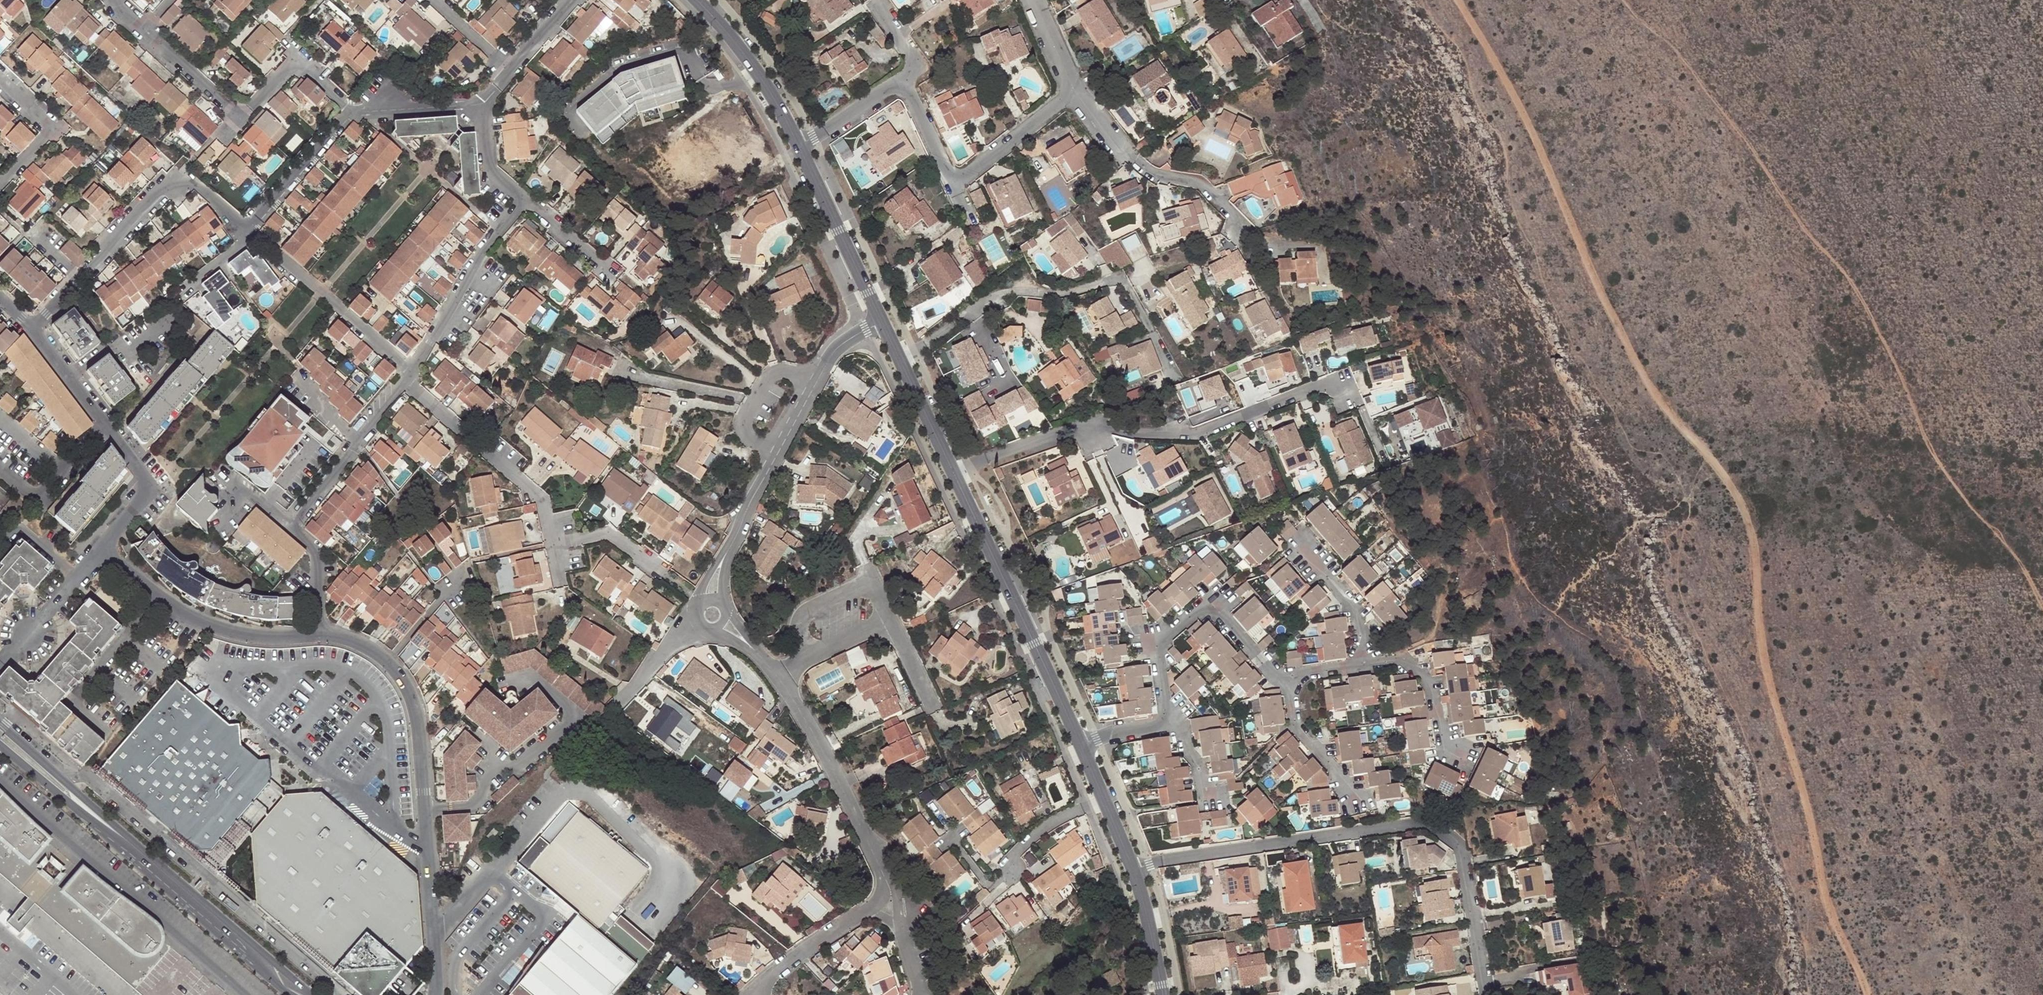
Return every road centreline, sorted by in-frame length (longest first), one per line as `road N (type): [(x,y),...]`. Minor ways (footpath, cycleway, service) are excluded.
road 1 (track): [(1866,994),(1826,907),(1760,628),(1750,527),(1725,480),(1649,387),(1500,74),(1455,0)]
road 2 (track): [(2042,595),(1954,480),(1855,279),(1703,79),(1622,0)]
road 3 (residential): [(1133,869),(1415,823),(1461,849),(1487,994)]
road 4 (residential): [(954,473),(1110,415),(1148,429),(1201,432),(1339,382),(1345,404)]
road 5 (residential): [(1081,743),(1175,724),(1152,639),(1209,604),(1284,682)]
road 6 (residential): [(436,994),(418,714),(388,663)]
road 7 (residential): [(388,663),(341,635),(261,635),(203,621),(102,544)]
road 8 (tertiary): [(1081,743),(954,473)]
road 9 (residential): [(882,321),(833,349),(723,557)]
road 10 (secondary): [(103,826),(299,994)]
road 11 (residential): [(897,906),(826,749),(780,677)]
road 12 (residential): [(409,372),(424,401),(542,498),(554,544)]
road 13 (residential): [(1239,229),(1197,183),(1153,176),(1124,154),(1069,93)]
road 14 (residential): [(31,327),(183,173)]
road 15 (residential): [(519,194),(409,372)]
road 16 (residential): [(251,237),(409,372)]
road 17 (residential): [(31,327),(146,488)]
road 18 (residential): [(409,372),(292,530)]
road 19 (tertiary): [(882,321),(798,144)]
road 20 (tertiary): [(798,144),(763,83),(697,0)]
road 21 (residential): [(901,361),(983,302),(1005,292),(1050,292)]
road 22 (residential): [(897,906),(867,910),(776,971),(762,994)]
road 23 (residential): [(116,0),(236,114)]
road 24 (residential): [(351,110),(244,231)]
road 25 (residential): [(890,619),(875,587),(856,584),(797,620),(810,655)]
road 26 (residential): [(0,664),(102,544)]
road 27 (residential): [(1374,665),(1406,659),(1431,679),(1448,751),(1464,759)]
road 28 (residential): [(236,114),(299,60),(351,110)]
road 29 (residential): [(951,182),(1069,93)]
road 30 (secondary): [(103,826),(0,726)]
road 31 (residential): [(0,78),(46,122),(46,135),(0,183)]
road 32 (residential): [(1284,682),(1300,725),(1357,803)]
road 33 (residential): [(1374,665),(1357,612),(1301,547)]
road 34 (tertiary): [(1133,869),(1081,743)]
road 35 (secondary): [(0,744),(103,826)]
road 36 (tertiary): [(1162,994),(1133,869)]
road 37 (residential): [(478,106),(351,110)]
road 38 (tertiary): [(954,473),(901,361)]
road 39 (residential): [(554,544),(608,533),(663,573)]
road 40 (residential): [(798,144),(902,81)]
road 41 (residential): [(612,272),(519,194)]

